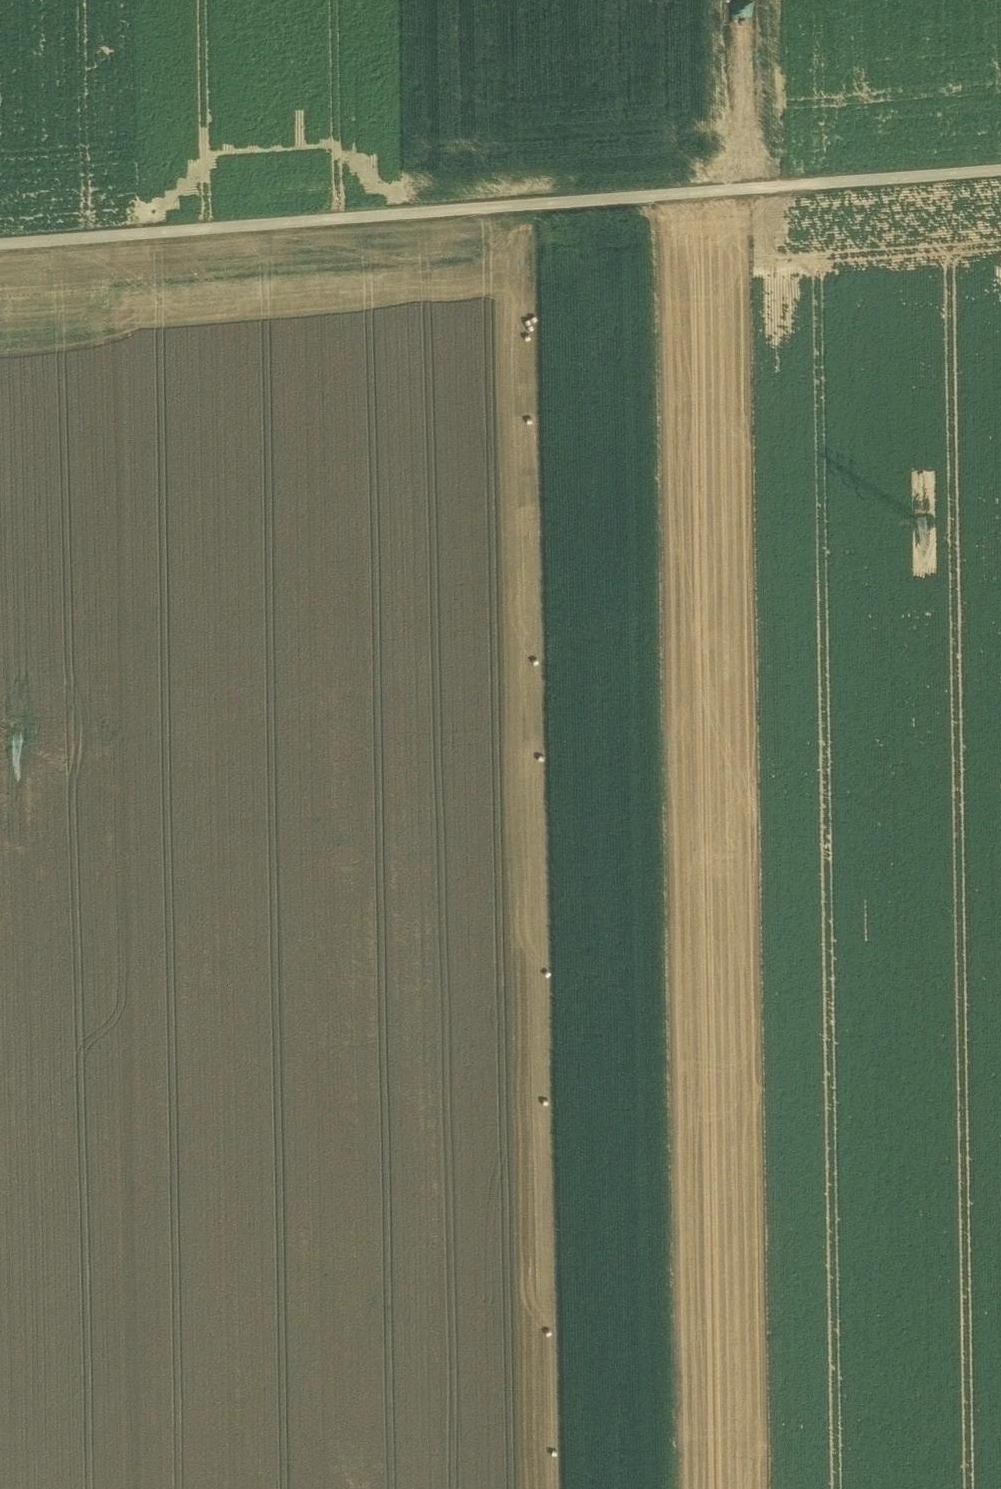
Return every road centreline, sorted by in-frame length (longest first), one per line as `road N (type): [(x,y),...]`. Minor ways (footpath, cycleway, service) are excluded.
road 1 (track): [(0,245),(1000,172)]

